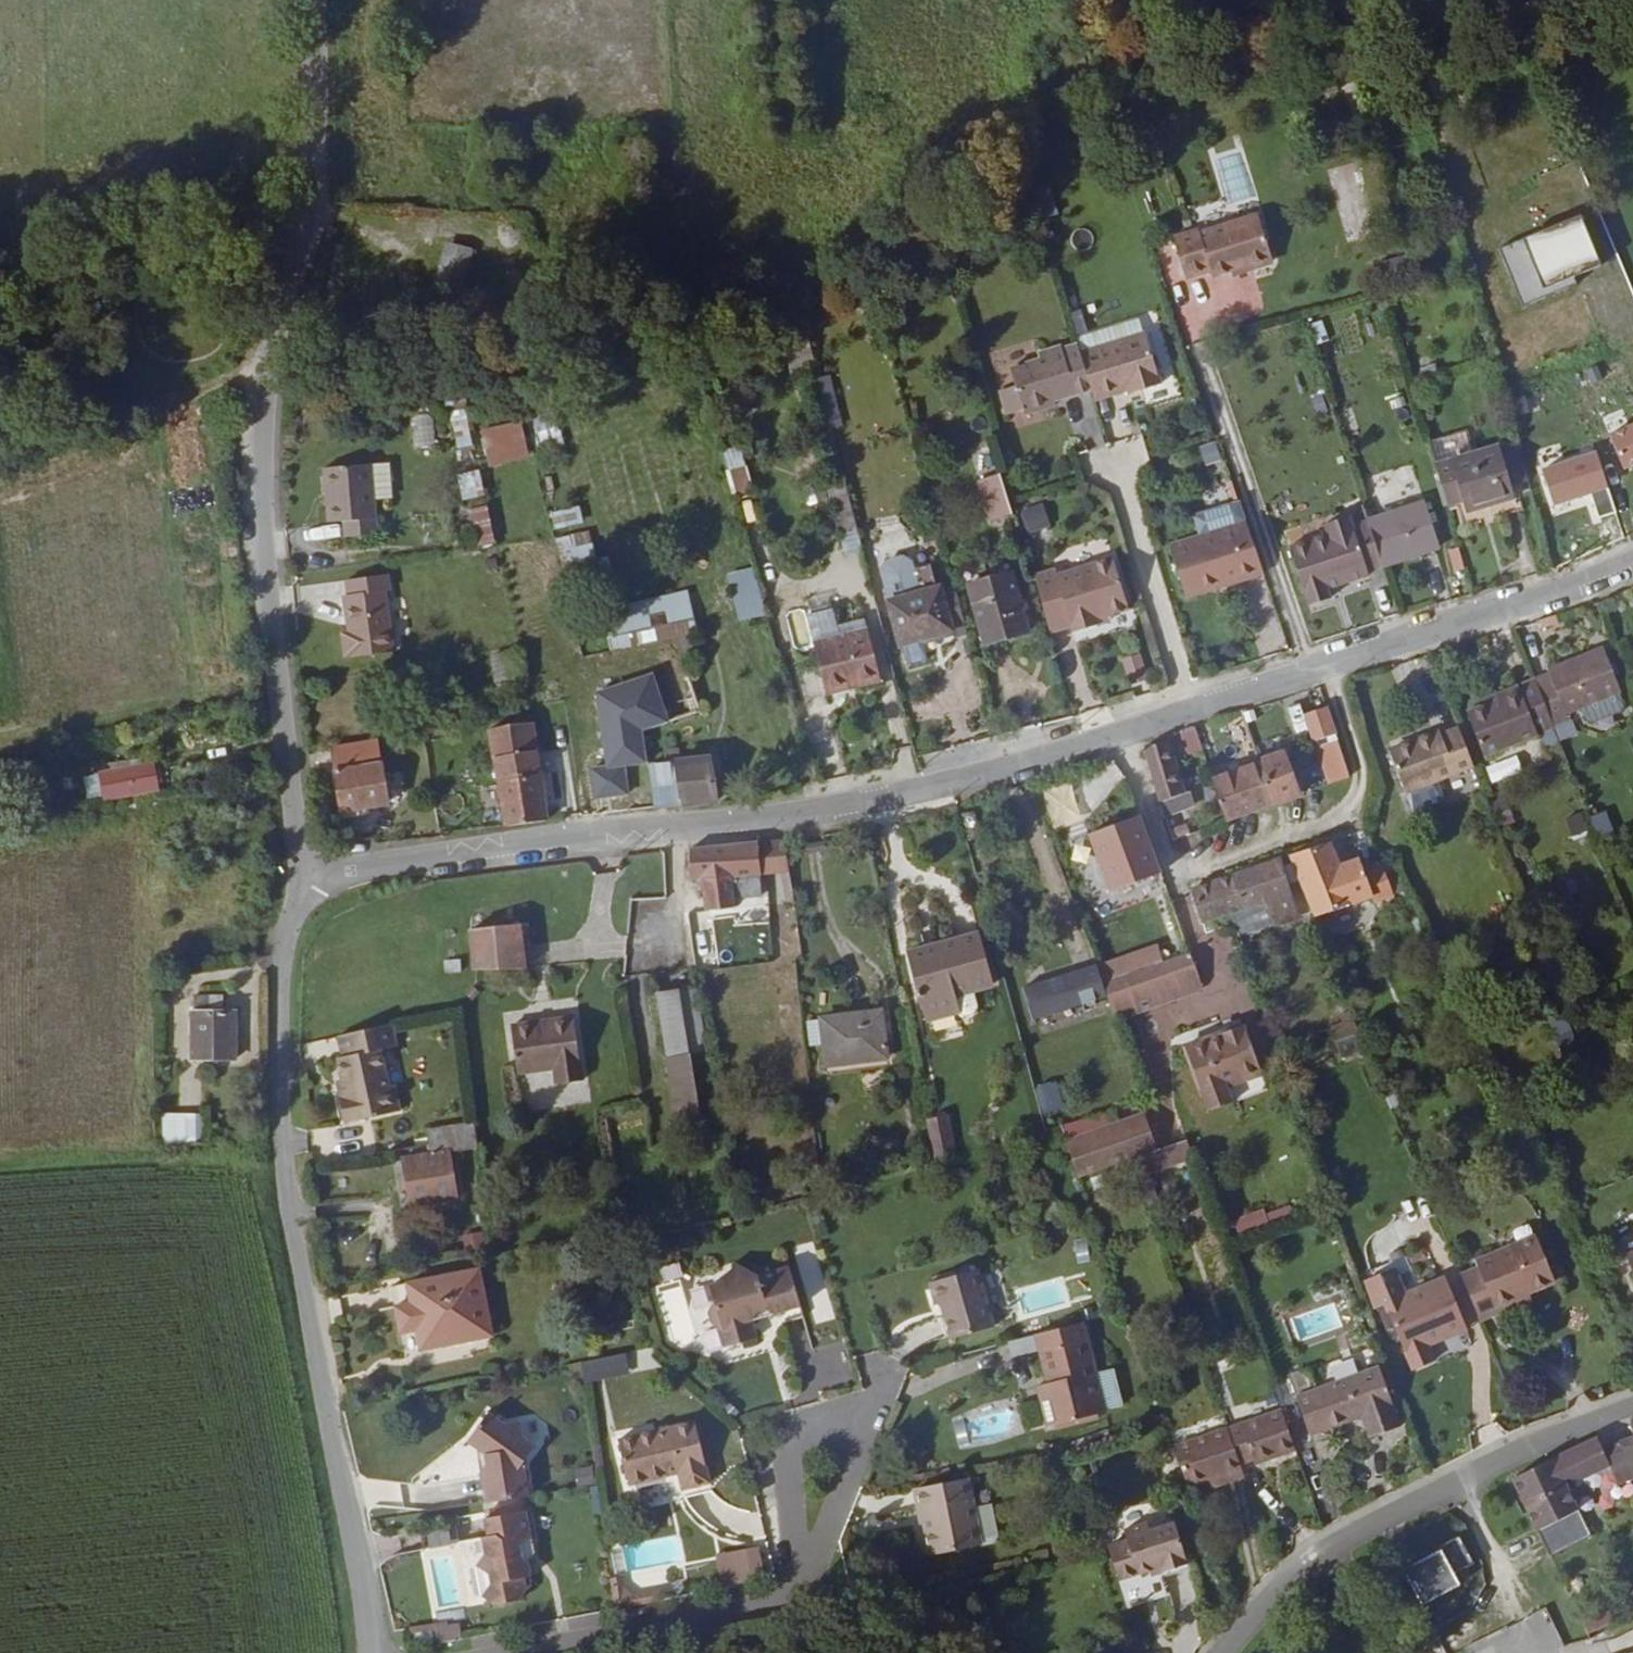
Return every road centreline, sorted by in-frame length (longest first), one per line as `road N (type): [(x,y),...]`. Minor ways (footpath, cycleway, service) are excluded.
road 1 (unclassified): [(332,871),(769,818),(889,791),(1123,729),(1521,605),(1632,559)]
road 2 (unclassified): [(332,871),(305,852),(297,806),(254,397),(310,192),(305,0)]
road 3 (unclassified): [(372,1652),(286,1139),(285,927),(332,871)]
road 4 (unclassified): [(1218,1652),(1282,1577),(1360,1520),(1632,1408)]
road 5 (track): [(1176,877),(1332,822),(1355,797),(1361,768),(1326,662)]
road 6 (track): [(1202,354),(1311,667)]
road 7 (residential): [(513,1652),(740,1609),(779,1588),(797,1566)]
road 8 (track): [(1123,729),(1221,1010)]
road 9 (residential): [(797,1566),(823,1531),(844,1433),(834,1423),(812,1422),(792,1431),(776,1467)]
road 10 (track): [(1119,479),(1192,706)]

